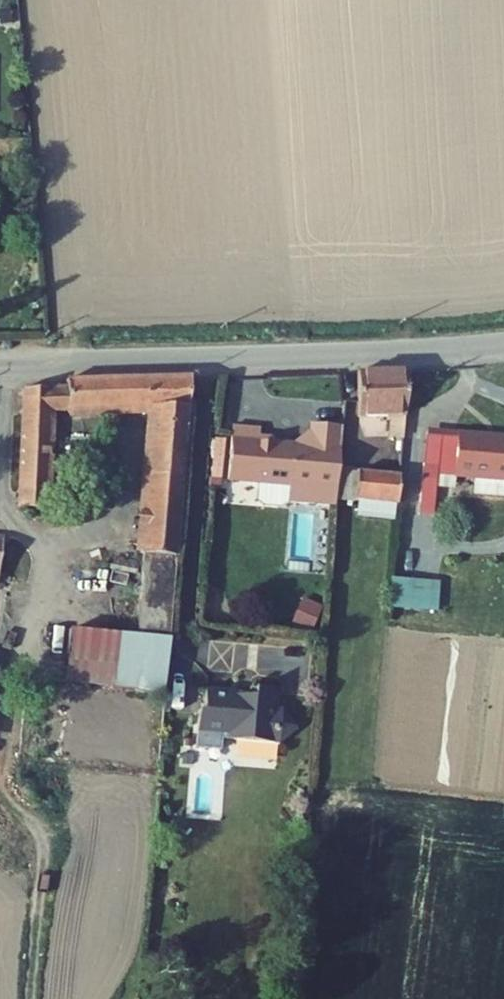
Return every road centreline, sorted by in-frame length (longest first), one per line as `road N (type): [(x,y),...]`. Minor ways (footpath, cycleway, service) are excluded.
road 1 (unclassified): [(0,364),(503,344)]

